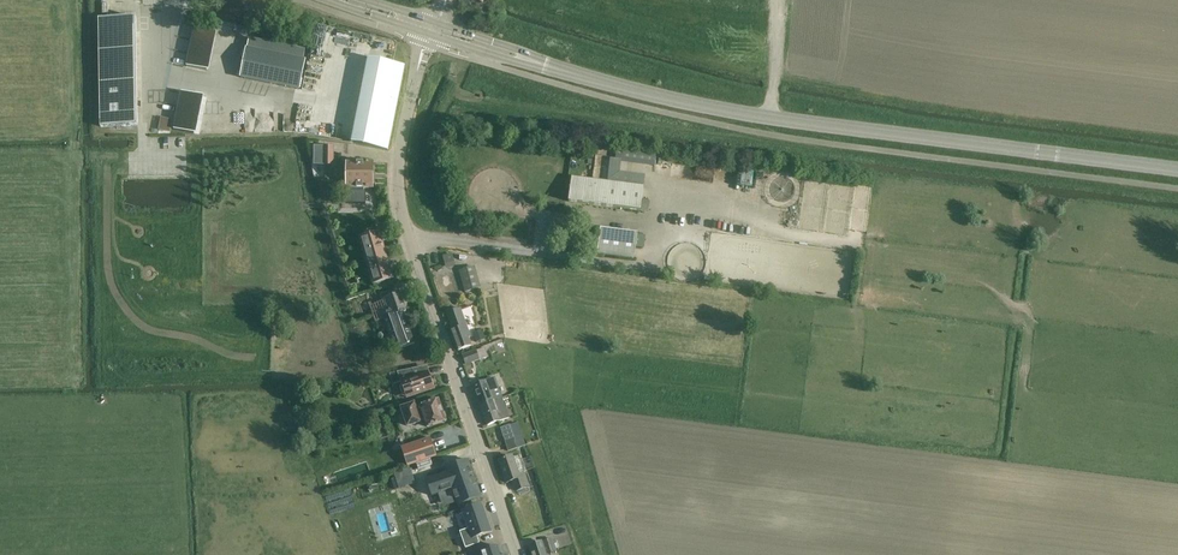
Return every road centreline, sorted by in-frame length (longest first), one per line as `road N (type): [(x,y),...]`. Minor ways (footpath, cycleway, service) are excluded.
road 1 (tertiary): [(1177,170),(720,110),(432,28)]
road 2 (unclassified): [(517,554),(399,199),(400,152),(432,28)]

